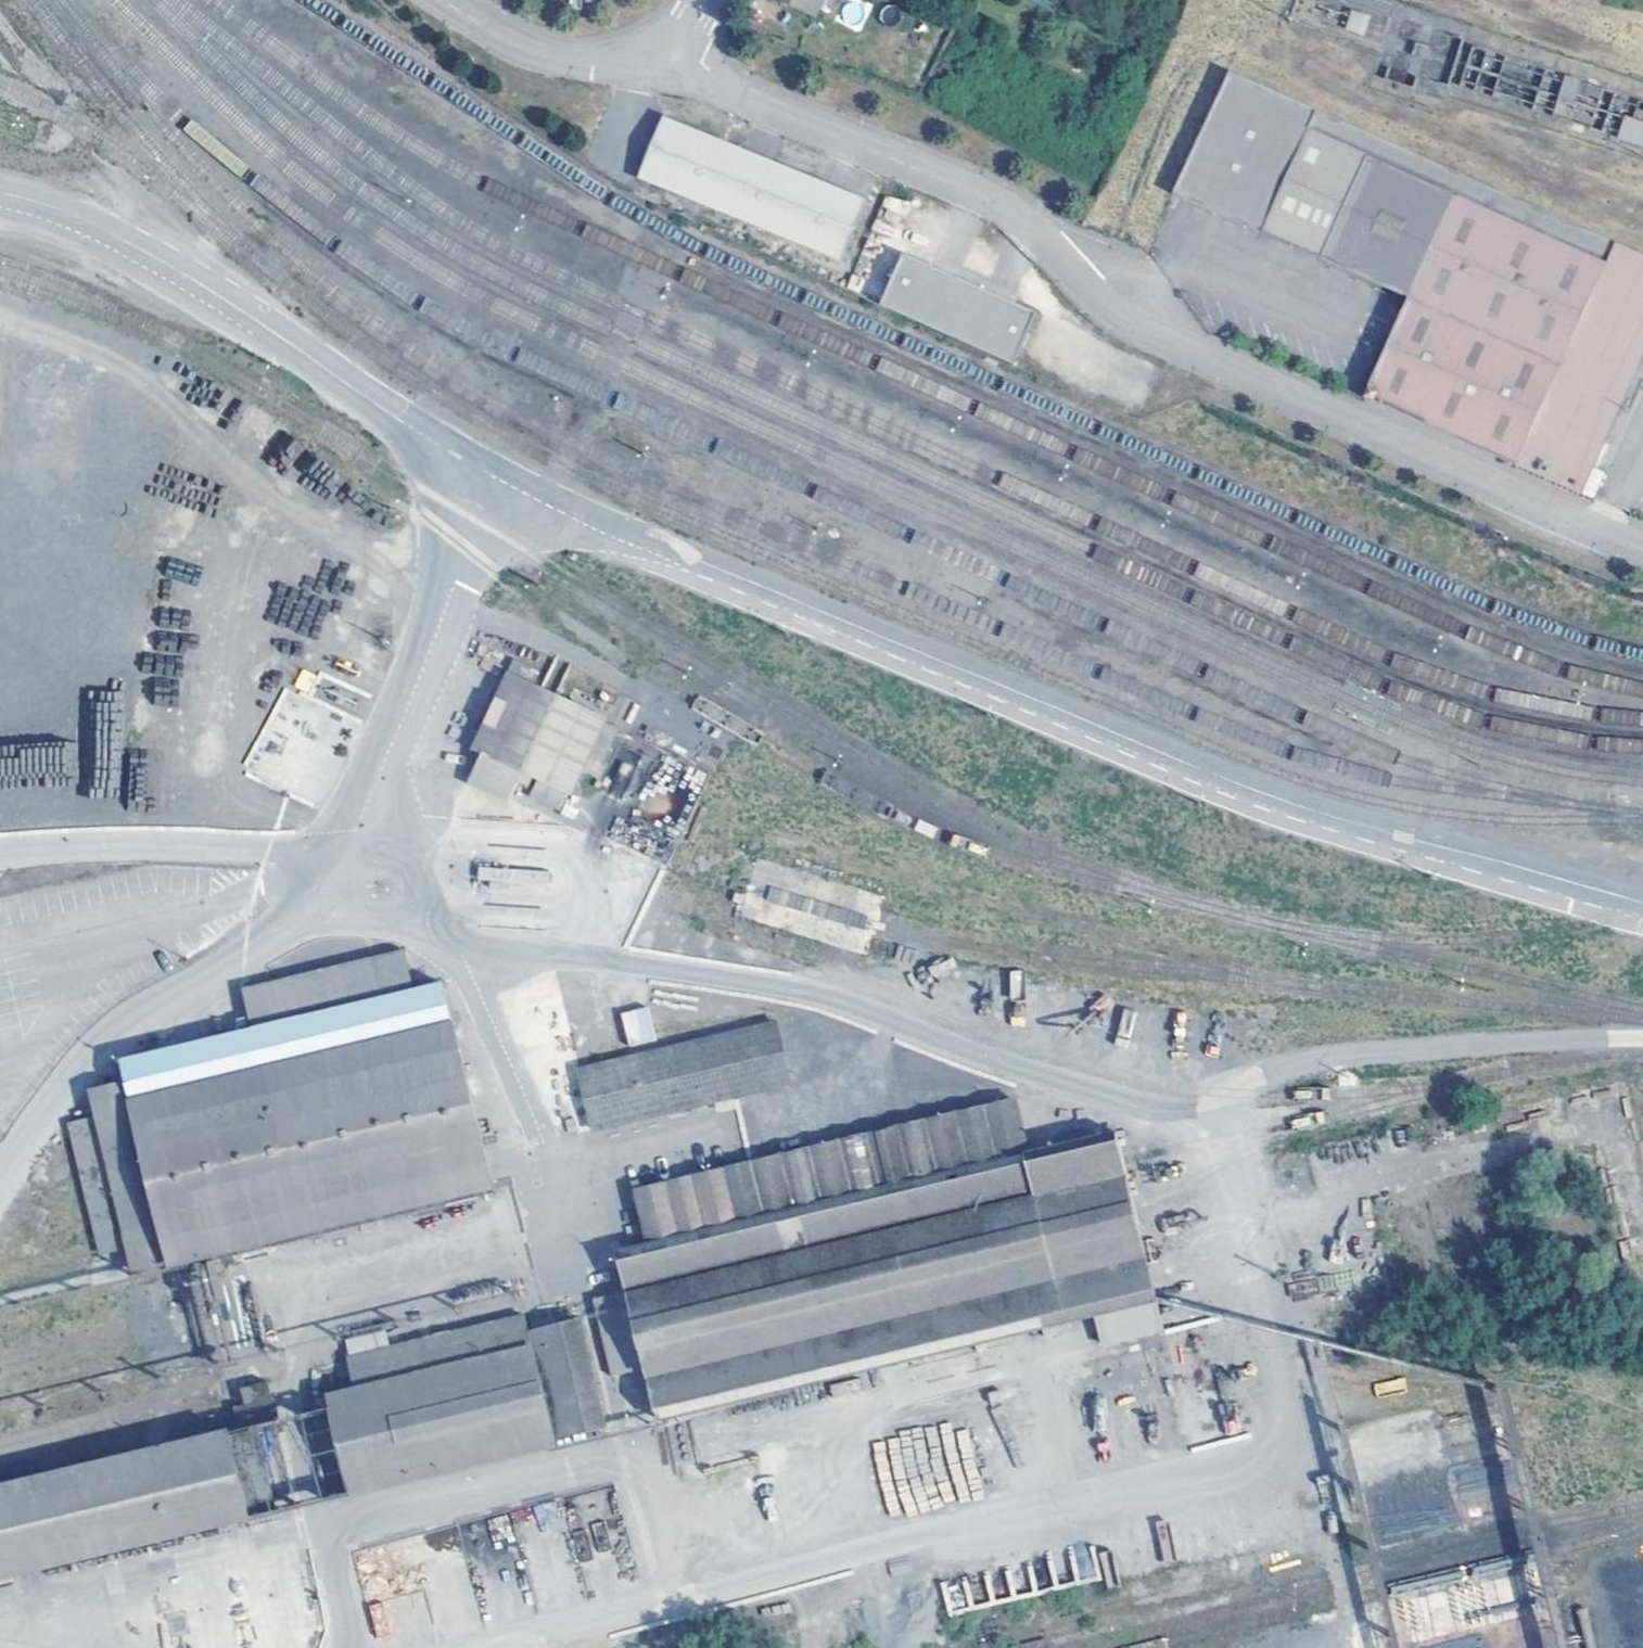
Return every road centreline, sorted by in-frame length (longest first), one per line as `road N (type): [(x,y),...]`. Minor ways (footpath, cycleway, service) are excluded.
road 1 (unclassified): [(680,33),(738,96),(1010,213),(1092,293),(1150,334),(1642,549)]
road 2 (track): [(1251,1213),(1611,1127),(1642,1233)]
road 3 (unclassified): [(442,0),(506,42),(593,66),(644,55),(680,33)]

